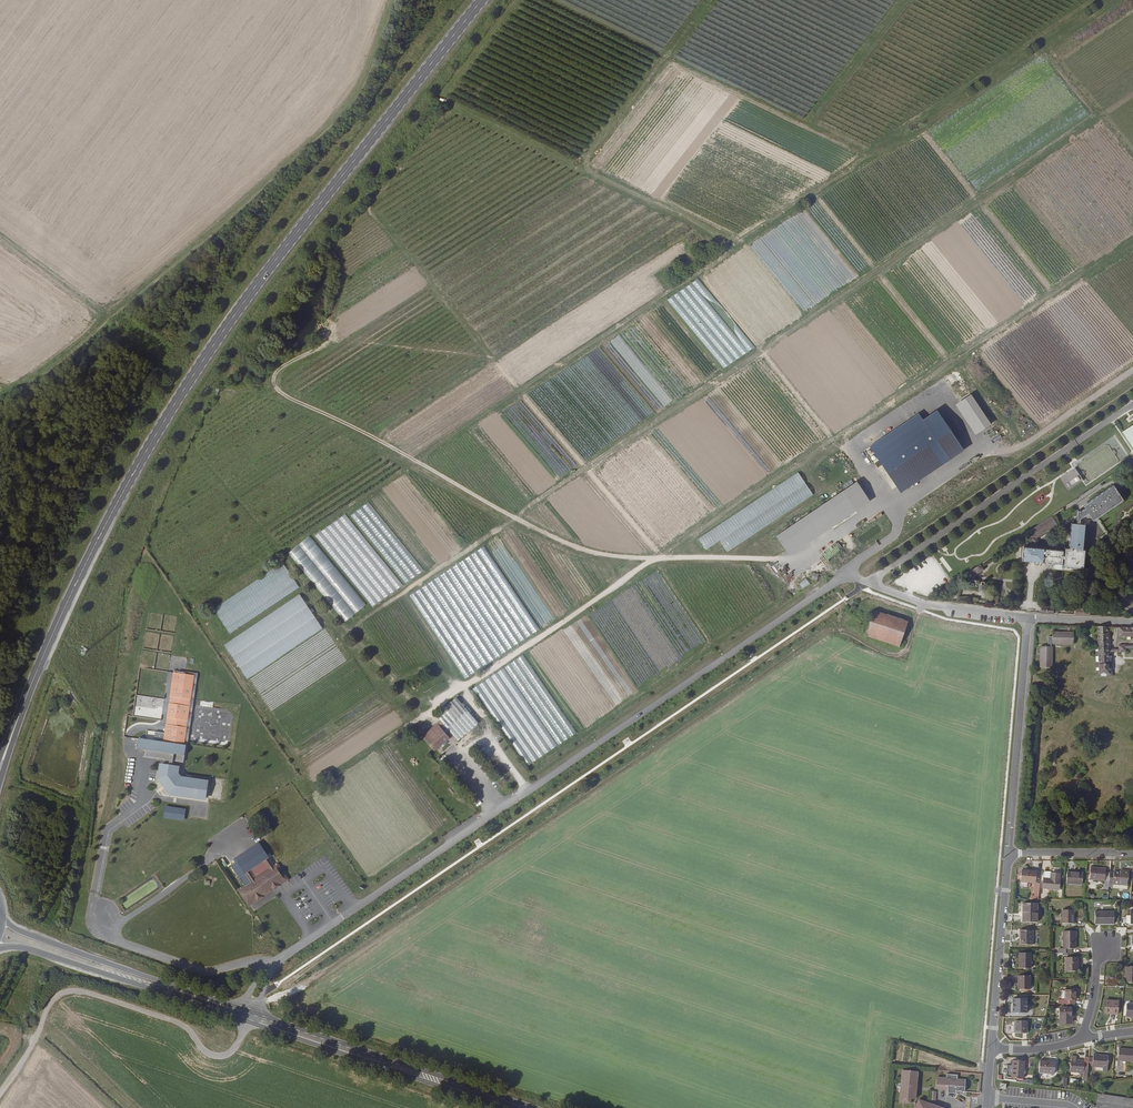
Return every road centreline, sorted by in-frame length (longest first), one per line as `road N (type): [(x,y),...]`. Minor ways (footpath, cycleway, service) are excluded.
road 1 (primary): [(482,0),(188,380),(69,599),(12,735)]
road 2 (track): [(260,999),(293,993),(828,631),(897,656),(926,605)]
road 3 (track): [(656,559),(1003,330)]
road 4 (track): [(310,350),(270,375),(269,389),(515,518)]
road 5 (unclassified): [(244,1021),(228,1055),(217,1057),(186,1028),(67,992),(47,1008),(0,1093)]
road 6 (primary): [(256,1014),(27,935),(0,917)]
road 7 (primary): [(244,1021),(503,1107)]
road 8 (residential): [(1028,619),(1009,854)]
road 9 (track): [(656,559),(463,689)]
road 10 (track): [(515,518),(347,632)]
road 11 (residential): [(1009,854),(991,1047)]
road 12 (track): [(656,559),(756,558),(845,576)]
road 13 (unclassified): [(845,576),(931,607),(1028,619)]
road 14 (primary): [(97,972),(256,1014)]
road 15 (primary): [(97,972),(244,1021)]
road 16 (primary): [(534,1107),(389,1060)]
road 17 (primary): [(389,1060),(244,1021)]
road 18 (track): [(515,518),(594,553),(656,559)]
road 19 (primary): [(389,1060),(256,1014)]
road 20 (track): [(0,235),(113,316)]
road 21 (track): [(349,765),(463,689)]
road 22 (residential): [(1009,854),(1132,853)]
road 23 (track): [(463,689),(531,790)]

